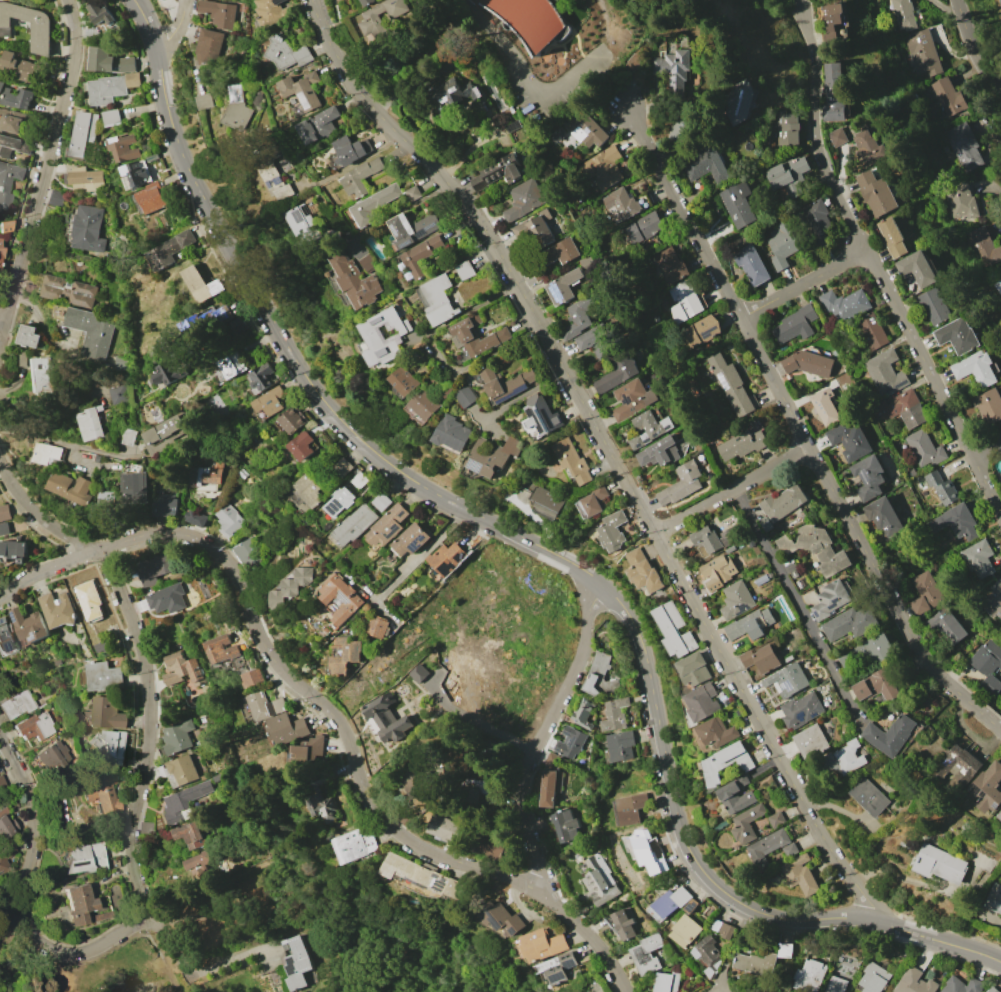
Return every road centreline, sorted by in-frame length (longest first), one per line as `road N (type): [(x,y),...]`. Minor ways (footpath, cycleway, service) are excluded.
road 1 (residential): [(317,0),(348,74),(481,221),(506,261),(820,832),(874,909),(874,923)]
road 2 (residential): [(630,110),(921,658),(1000,731)]
road 3 (tertiary): [(134,0),(193,173),(319,395),(404,474),(492,523)]
road 4 (residential): [(799,17),(817,64),(817,125),(828,170),(1000,517)]
road 5 (tertiary): [(492,523),(567,562),(624,607),(652,678),(680,822)]
road 6 (residential): [(94,551),(114,573),(146,686),(145,764),(130,842),(149,915)]
road 7 (residential): [(0,323),(71,67),(67,0)]
road 8 (residential): [(537,890),(526,793),(603,588)]
road 9 (residential): [(29,871),(23,926),(51,950),(88,951),(149,915)]
road 10 (residential): [(374,811),(413,844),(537,890)]
road 11 (residential): [(180,535),(228,564),(255,633),(285,674)]
road 12 (residential): [(659,532),(813,448)]
road 13 (residential): [(285,674),(332,713),(374,811)]
road 14 (tertiary): [(680,822),(706,875),(727,896),(798,921)]
road 15 (residential): [(745,318),(869,251)]
road 16 (residential): [(0,741),(31,800),(29,871)]

